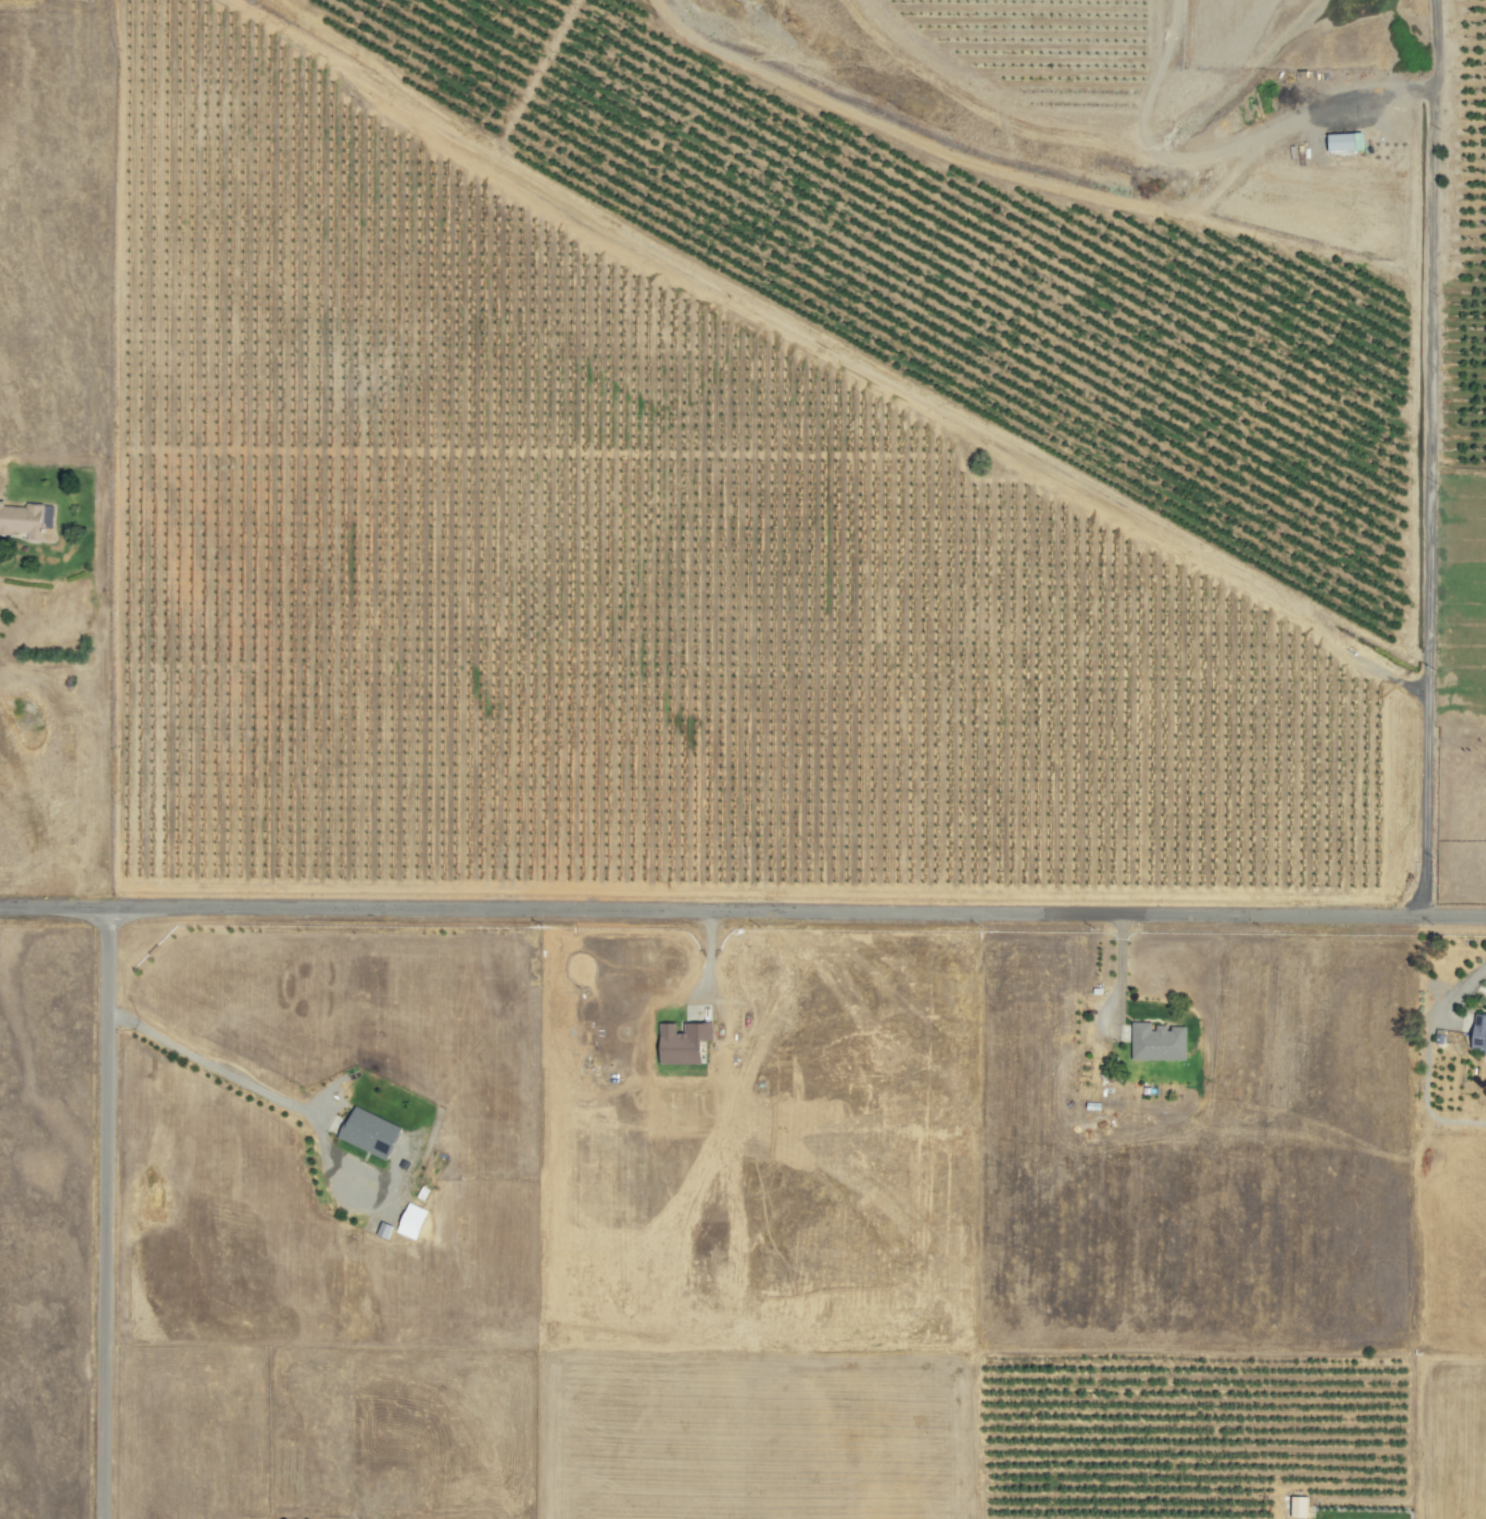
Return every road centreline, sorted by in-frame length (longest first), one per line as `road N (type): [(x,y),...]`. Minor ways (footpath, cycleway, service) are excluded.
road 1 (residential): [(1485,915),(0,909)]
road 2 (residential): [(1427,914),(1430,0)]
road 3 (residential): [(104,910),(101,1518)]

